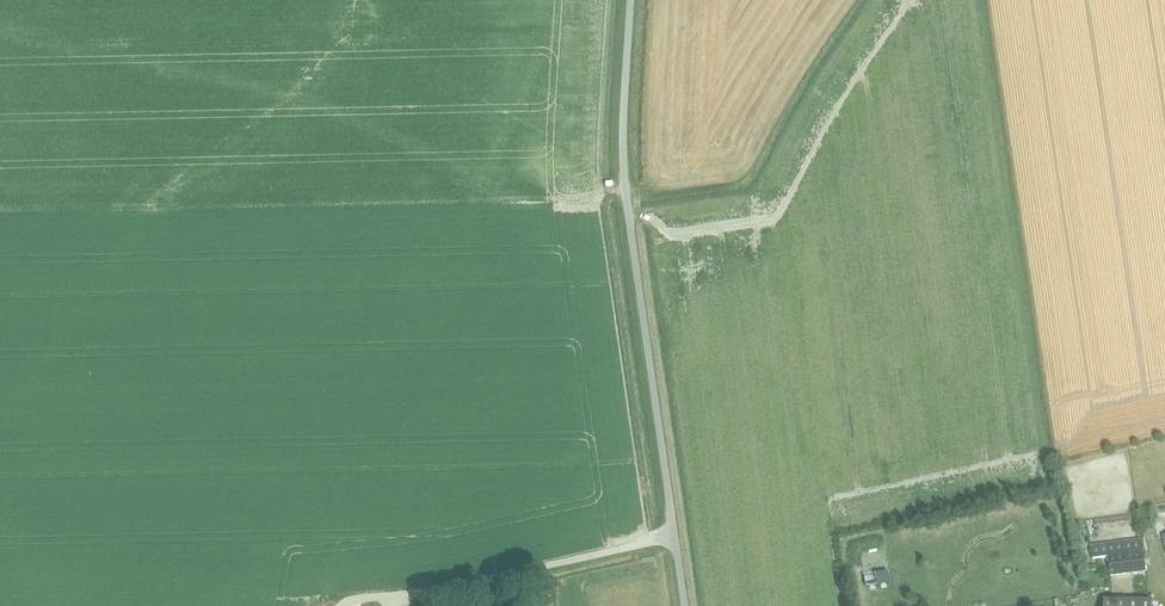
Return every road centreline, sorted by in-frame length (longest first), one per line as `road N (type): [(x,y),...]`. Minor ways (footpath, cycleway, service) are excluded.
road 1 (unclassified): [(685,605),(624,172),(631,0)]

